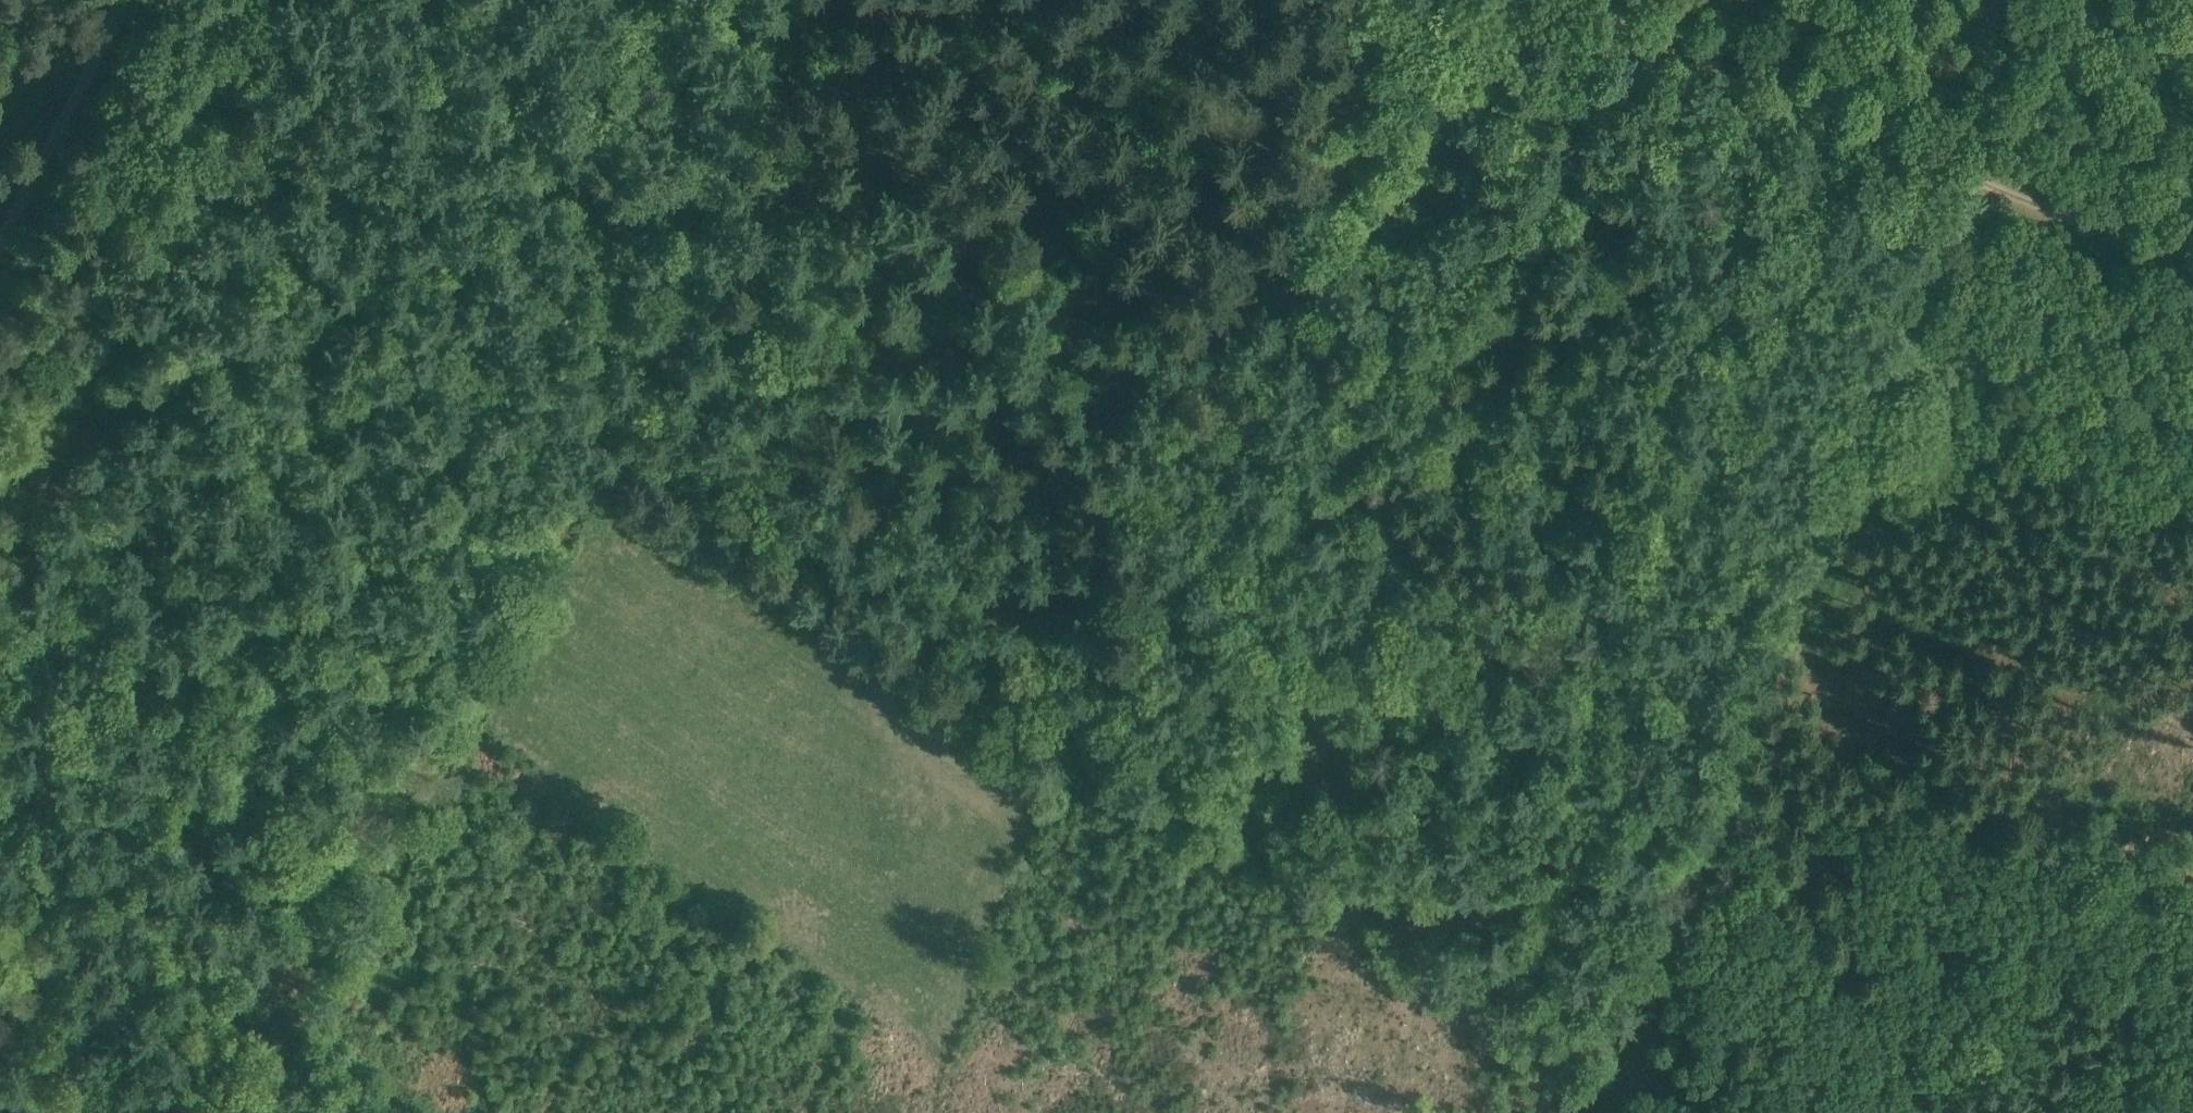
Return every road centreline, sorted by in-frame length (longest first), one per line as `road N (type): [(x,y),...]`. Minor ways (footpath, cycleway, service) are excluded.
road 1 (track): [(1578,1112),(1952,169)]
road 2 (track): [(0,763),(452,1112)]
road 3 (track): [(1952,169),(1530,0)]
road 4 (track): [(0,237),(123,0)]
road 5 (track): [(2192,265),(1952,169)]
road 6 (track): [(1952,169),(2020,0)]

